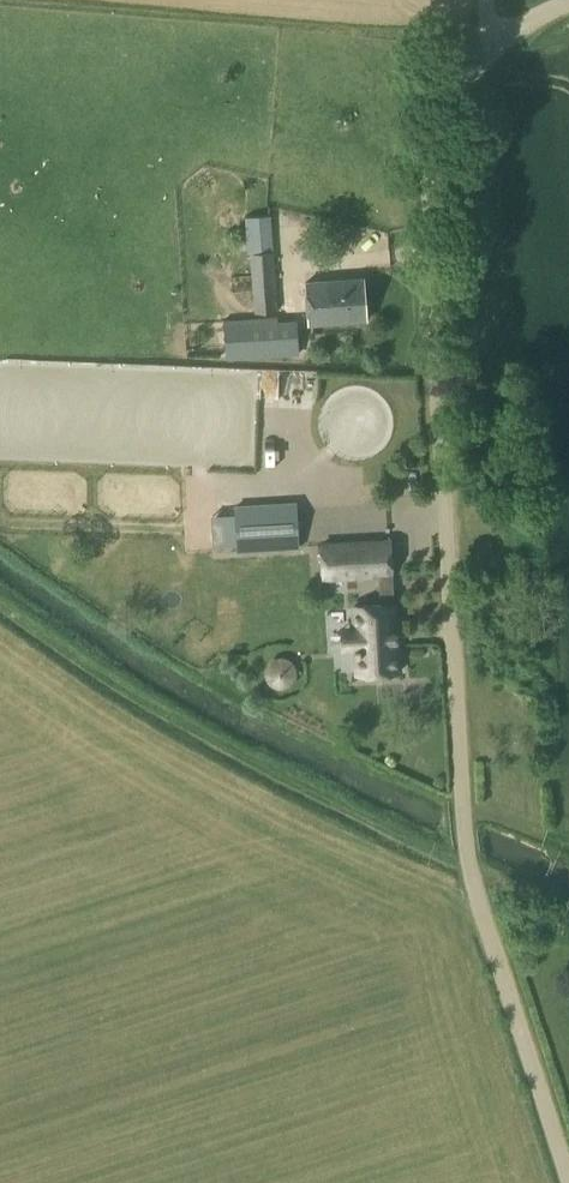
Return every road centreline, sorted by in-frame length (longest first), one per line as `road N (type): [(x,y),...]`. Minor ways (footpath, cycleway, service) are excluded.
road 1 (unclassified): [(568,1182),(475,894),(463,827),(427,183),(439,124),(459,85),(498,46),(568,9)]
road 2 (track): [(467,859),(416,841),(110,678),(0,600)]

